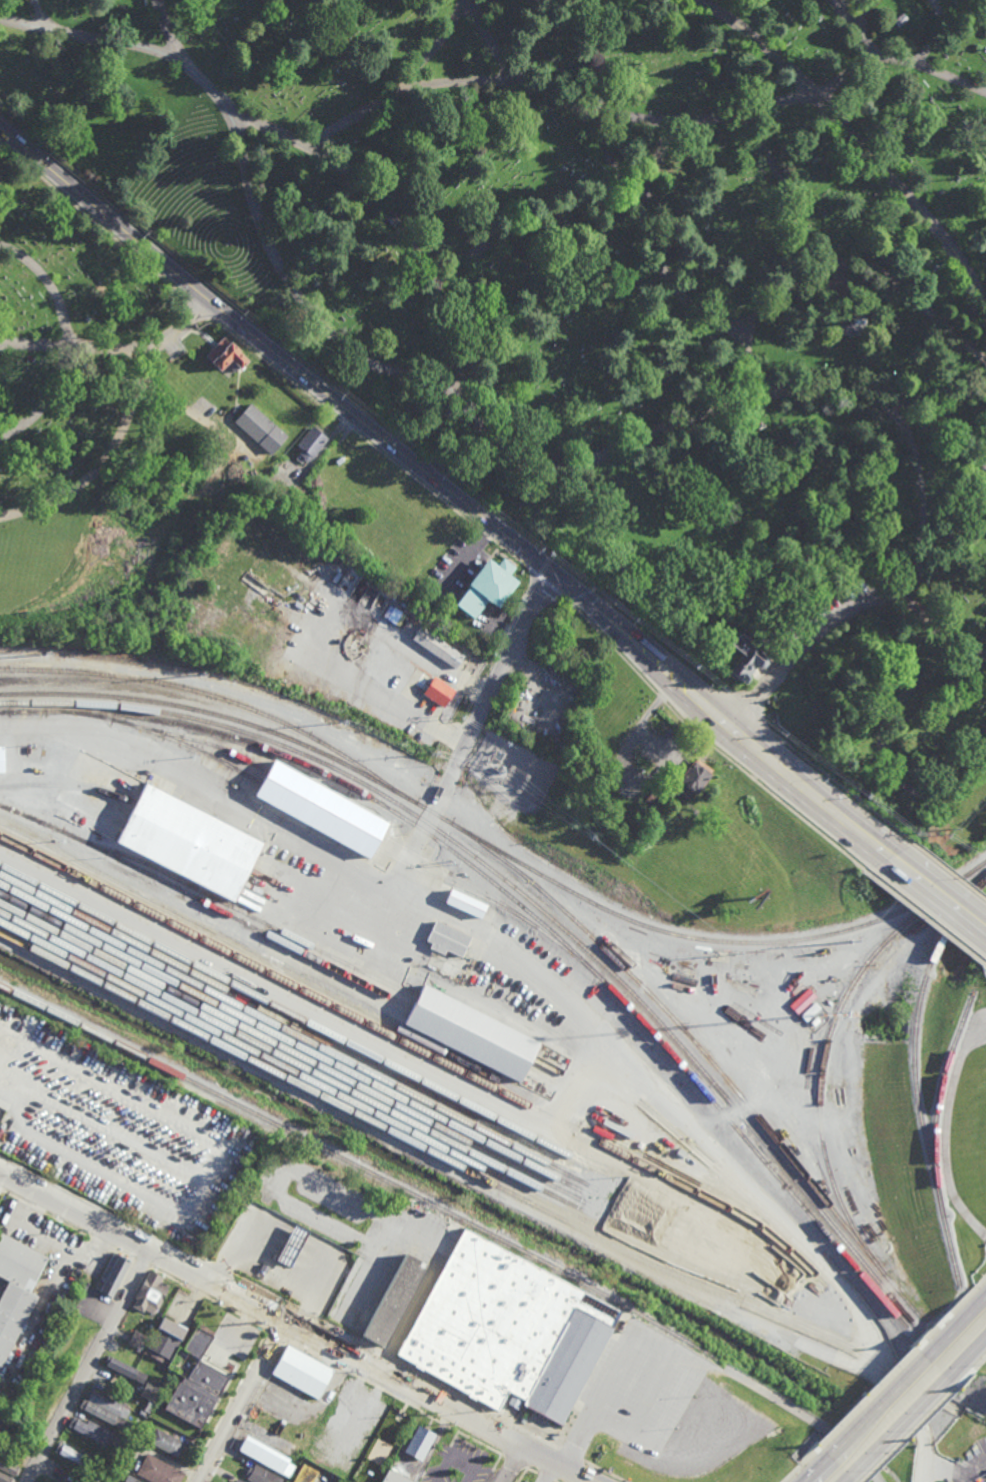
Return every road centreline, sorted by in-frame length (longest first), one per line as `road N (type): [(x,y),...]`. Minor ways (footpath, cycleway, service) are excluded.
road 1 (residential): [(927,564),(910,442),(888,409),(851,389),(760,395),(544,473),(519,459),(482,434),(437,295),(399,218),(341,171),(213,93),(181,59),(42,25)]
road 2 (primary): [(673,671),(0,130)]
road 3 (secondary): [(592,1481),(0,1171)]
road 4 (residential): [(985,310),(957,256),(818,95),(702,0)]
road 5 (residential): [(737,724),(808,635),(949,548),(985,491)]
road 6 (primary): [(892,854),(673,671)]
road 7 (residential): [(150,1249),(25,1481)]
road 8 (residential): [(552,569),(452,777)]
road 9 (residential): [(284,1321),(195,1481)]
road 10 (primary): [(927,1357),(830,1458)]
road 11 (primary): [(850,1477),(944,1381)]
road 12 (primary): [(985,930),(892,854)]

